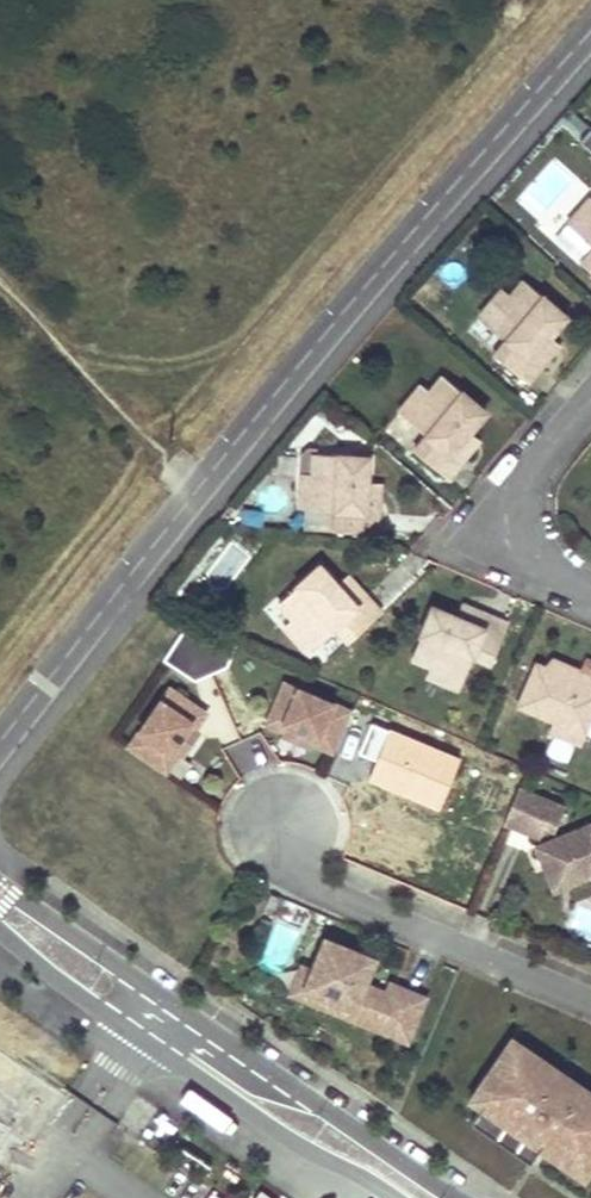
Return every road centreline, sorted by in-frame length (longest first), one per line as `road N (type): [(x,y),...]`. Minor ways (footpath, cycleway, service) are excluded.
road 1 (unclassified): [(0,743),(291,375),(590,32)]
road 2 (unclassified): [(452,1197),(0,885)]
road 3 (unclassified): [(0,932),(138,1040),(290,1141),(395,1197)]
road 4 (residential): [(590,1004),(313,887),(285,824)]
road 5 (track): [(0,285),(195,493)]
road 6 (residential): [(590,590),(556,575),(537,554),(525,490),(538,462),(590,402)]

